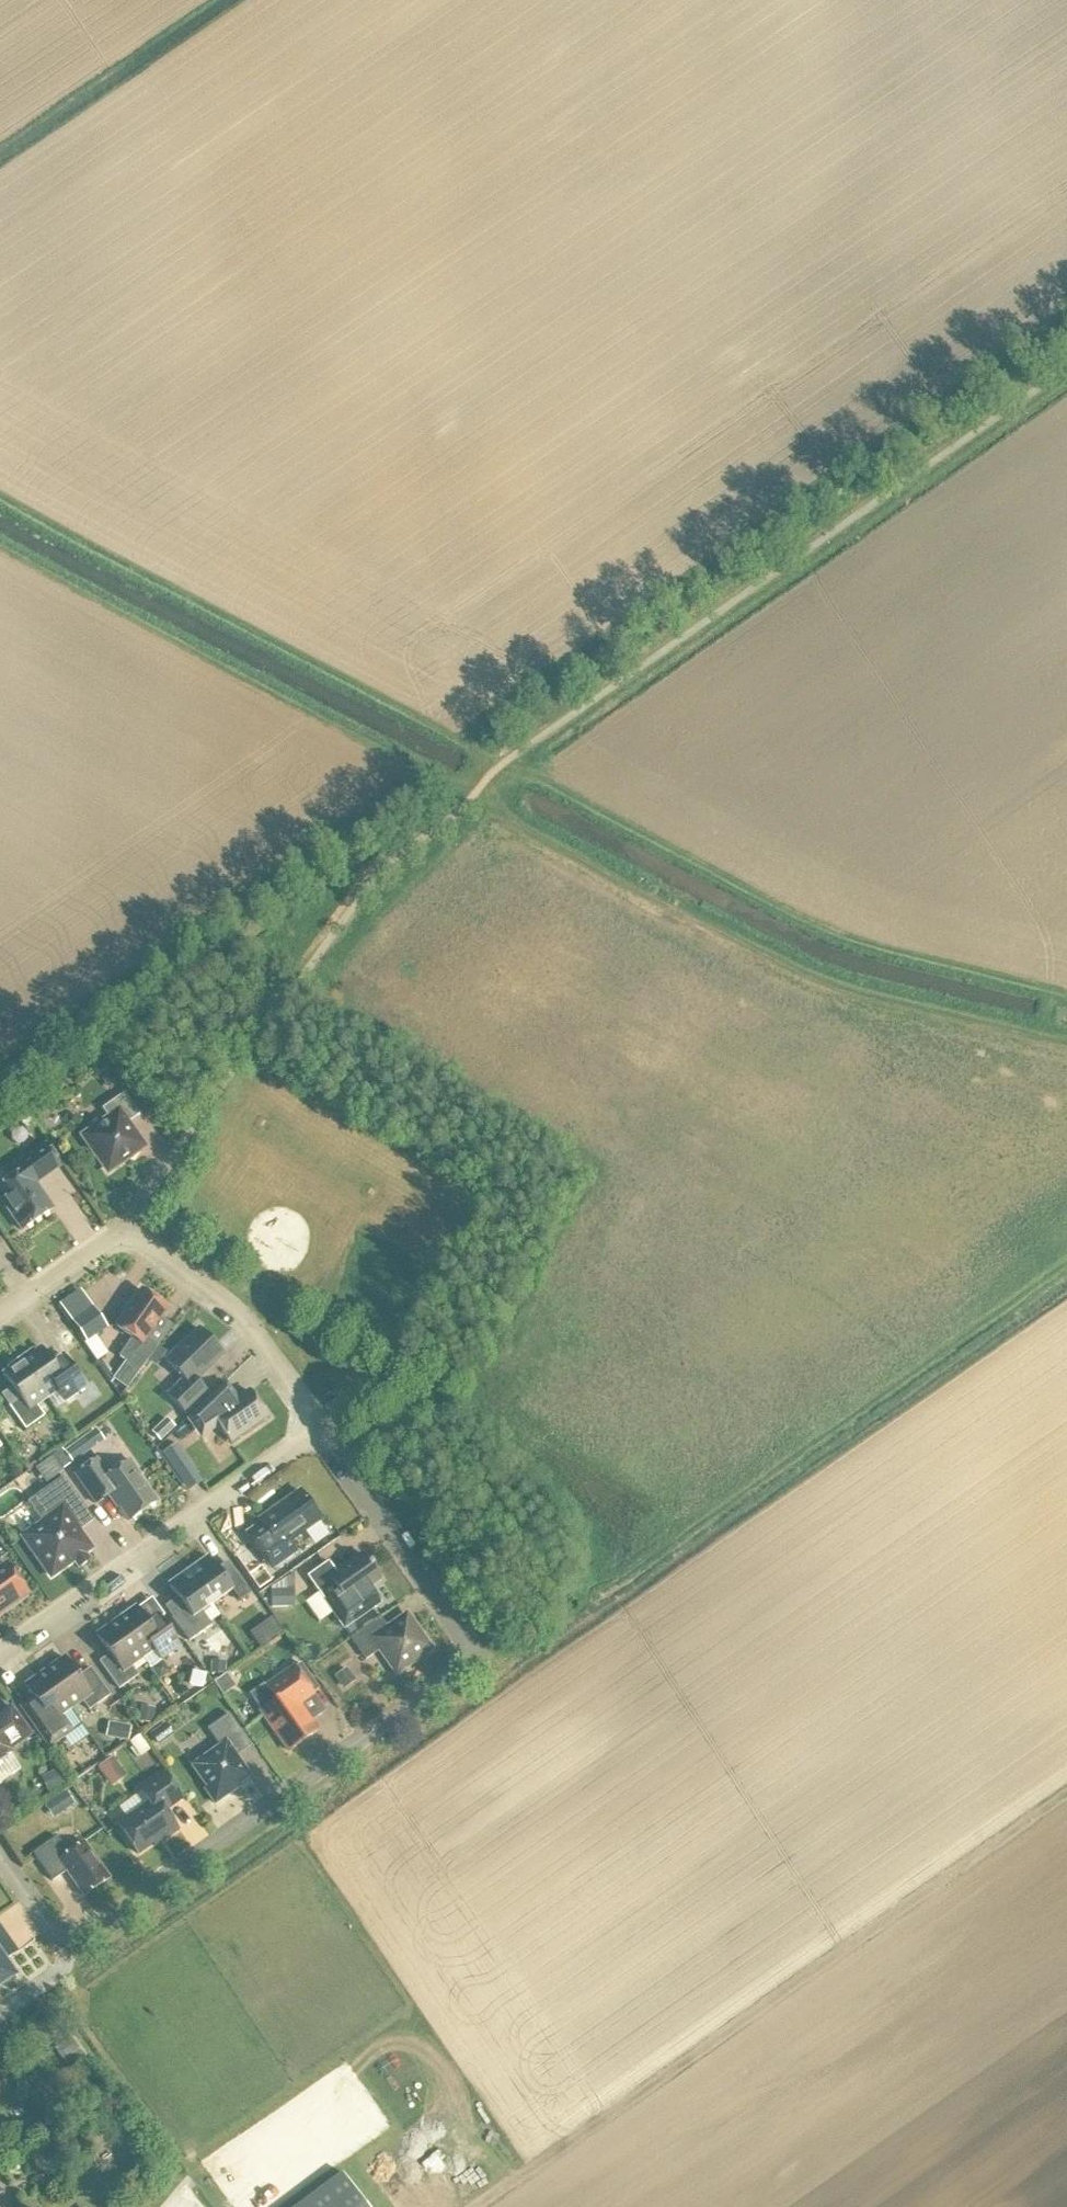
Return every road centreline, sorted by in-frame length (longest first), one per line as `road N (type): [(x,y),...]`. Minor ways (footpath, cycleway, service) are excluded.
road 1 (residential): [(0,1846),(72,1947),(487,1660),(320,1428)]
road 2 (track): [(1066,1792),(480,2206)]
road 3 (residential): [(0,1658),(320,1428)]
road 4 (residential): [(320,1428),(242,1315),(118,1237)]
road 5 (residential): [(0,1325),(118,1237)]

